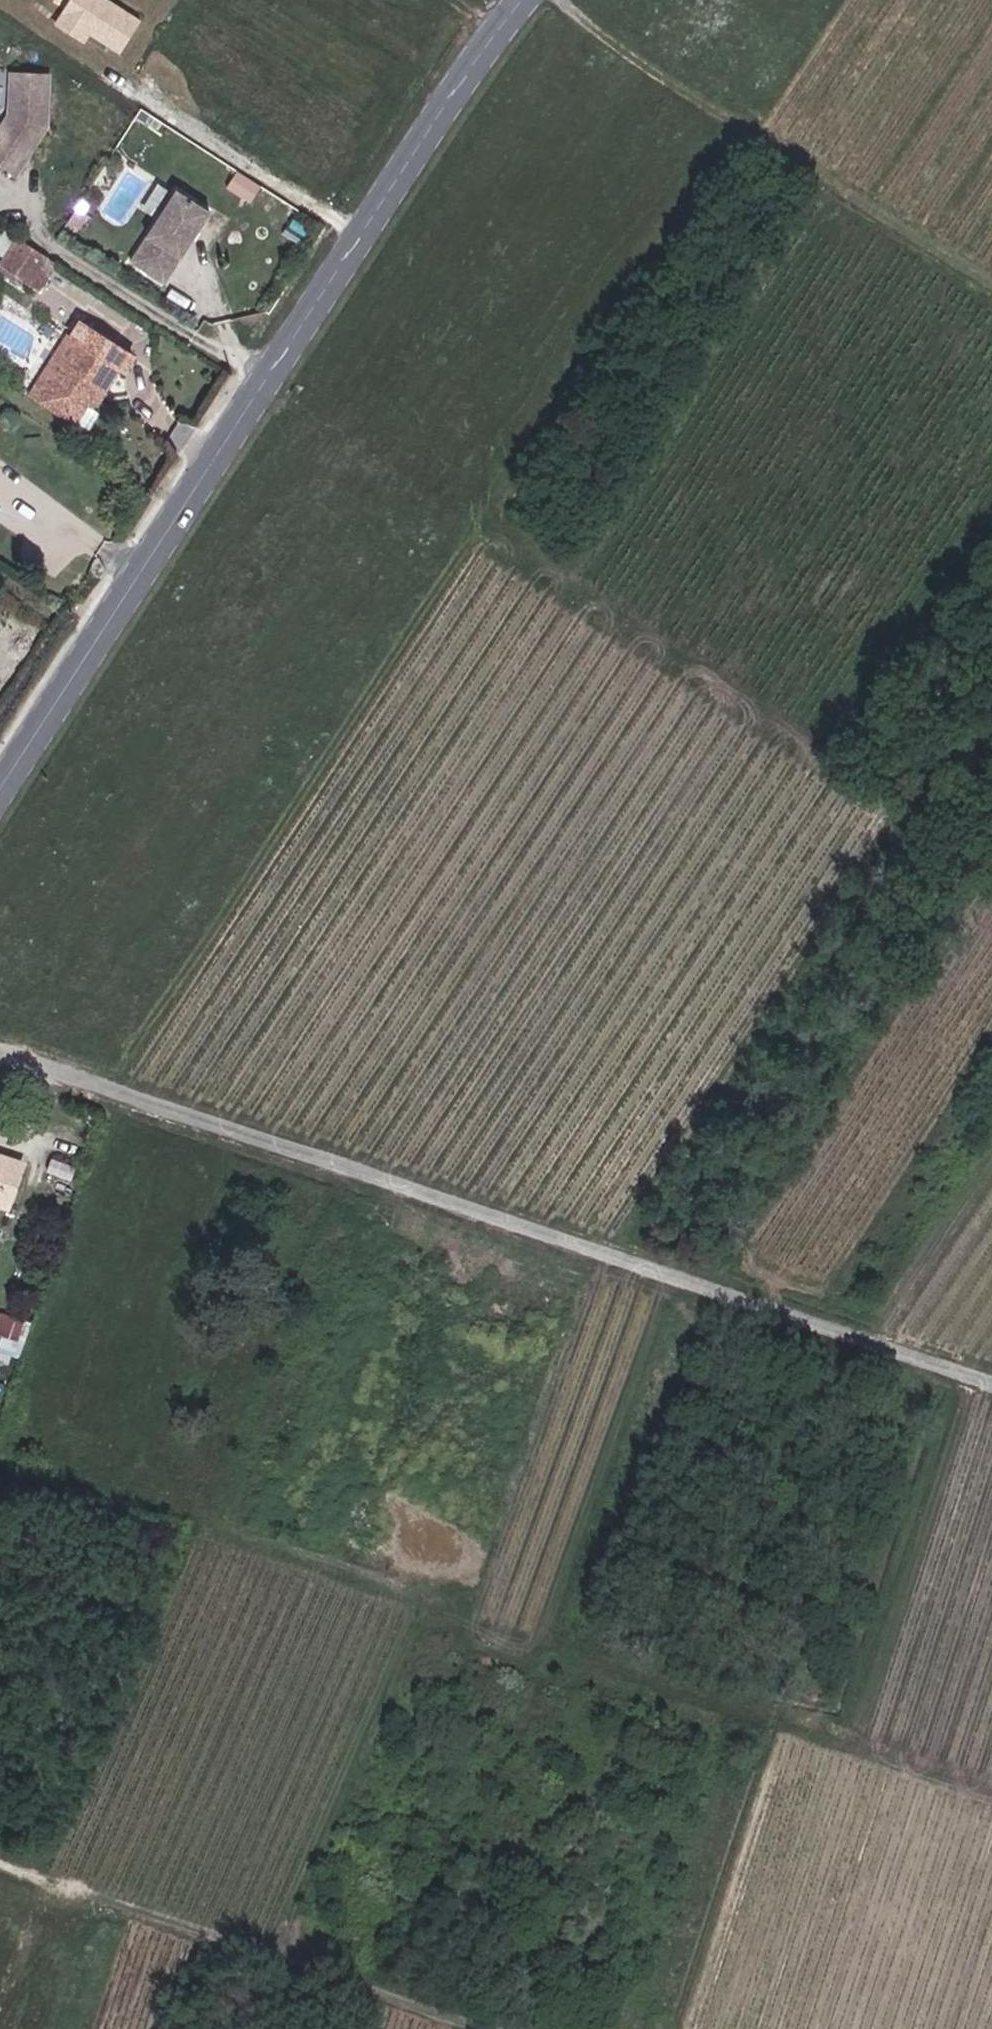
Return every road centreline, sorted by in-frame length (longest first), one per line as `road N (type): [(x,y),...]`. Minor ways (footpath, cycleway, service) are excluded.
road 1 (unclassified): [(0,1051),(991,1382)]
road 2 (secondary): [(524,0),(443,108),(0,793)]
road 3 (track): [(991,291),(596,37),(565,0)]

